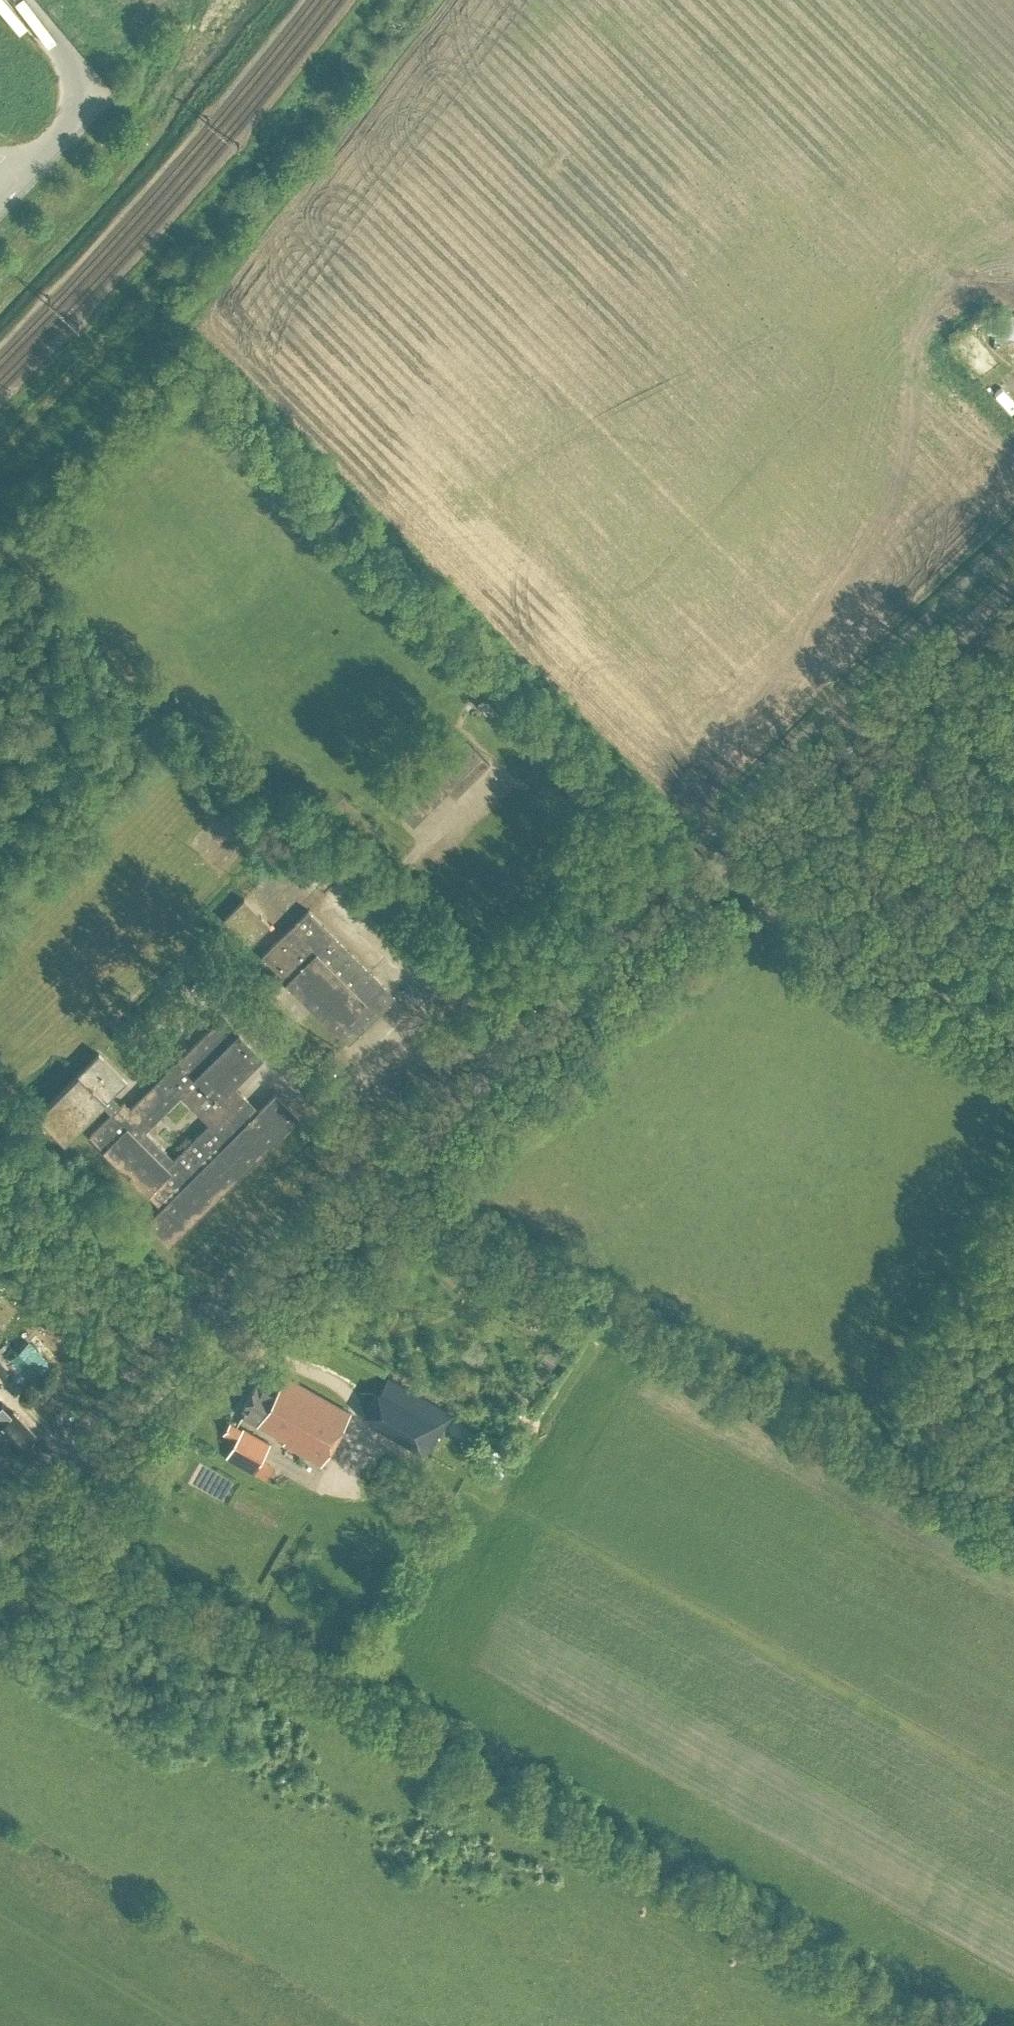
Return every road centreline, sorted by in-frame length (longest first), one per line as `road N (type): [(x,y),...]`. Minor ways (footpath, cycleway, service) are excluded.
road 1 (tertiary): [(0,1534),(1013,580)]
road 2 (track): [(1013,1036),(784,919),(715,863)]

